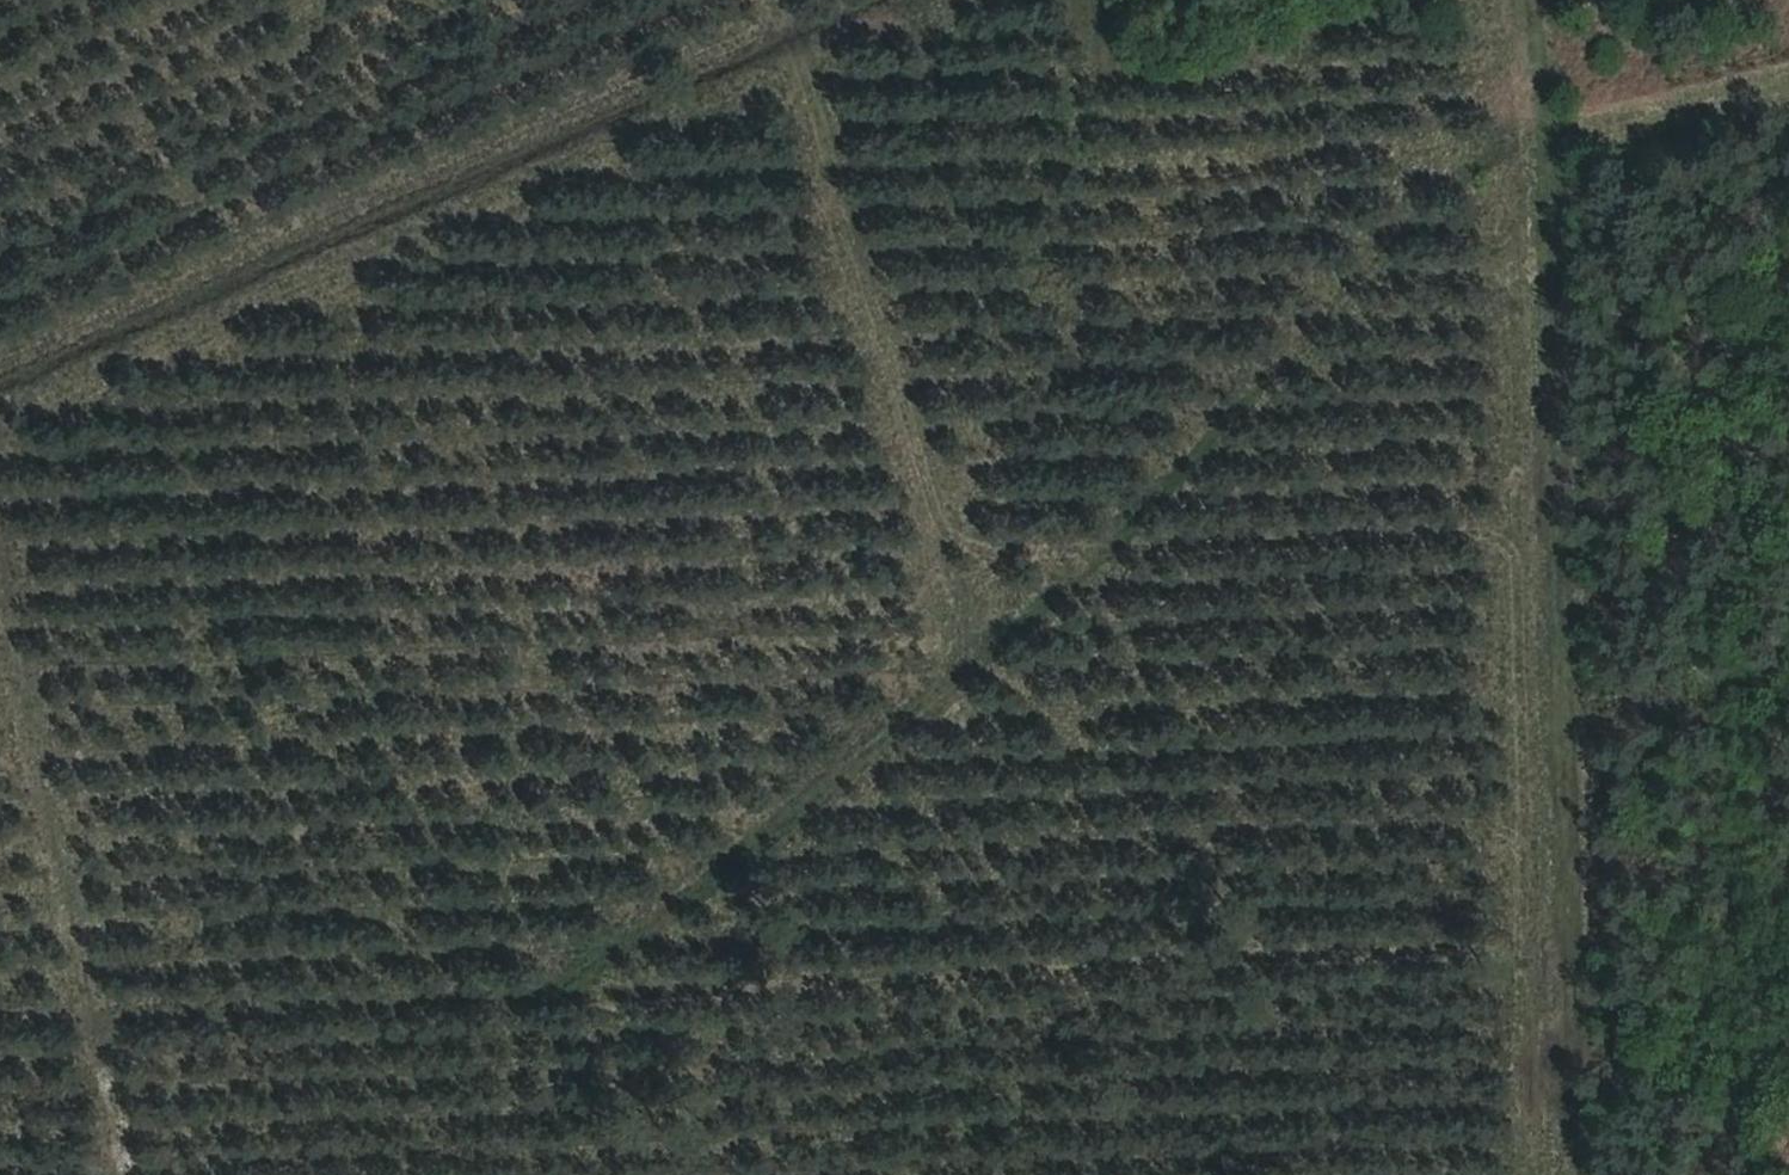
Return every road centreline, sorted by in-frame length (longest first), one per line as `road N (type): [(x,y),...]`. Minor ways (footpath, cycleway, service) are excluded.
road 1 (track): [(1562,1174),(1546,138),(1788,80)]

